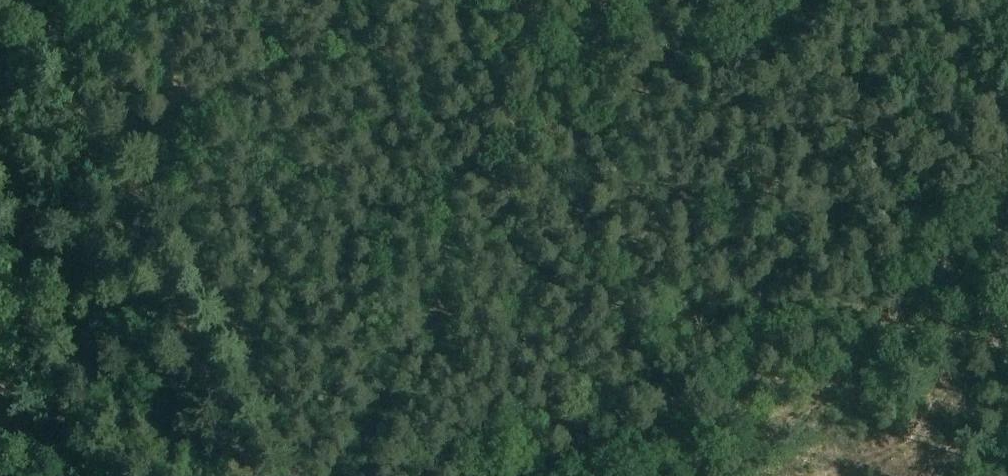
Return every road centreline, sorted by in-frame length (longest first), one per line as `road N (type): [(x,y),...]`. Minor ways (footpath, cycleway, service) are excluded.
road 1 (track): [(46,30),(261,475)]
road 2 (track): [(1007,206),(730,475)]

